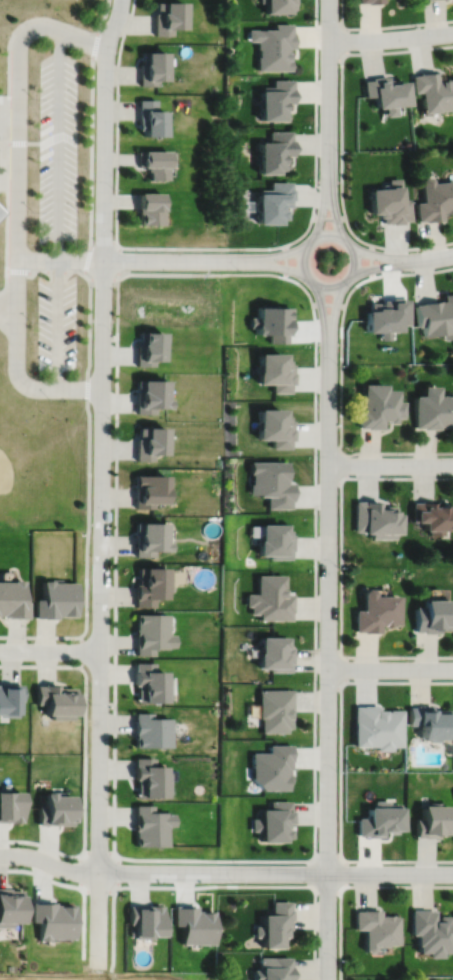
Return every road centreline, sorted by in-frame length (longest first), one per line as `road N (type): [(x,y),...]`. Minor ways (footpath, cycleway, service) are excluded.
road 1 (residential): [(122,0),(105,83),(99,970)]
road 2 (residential): [(329,358),(327,979)]
road 3 (residential): [(0,856),(81,872),(452,873)]
road 4 (residential): [(309,278),(325,286),(343,282),(354,264),(348,244),(333,235),(315,238),(304,253),(309,278)]
road 5 (residential): [(330,0),(329,154)]
road 6 (residential): [(228,261),(103,260)]
road 7 (residential): [(452,670),(328,669)]
road 8 (residential): [(328,465),(452,465)]
road 9 (residential): [(330,41),(452,32)]

